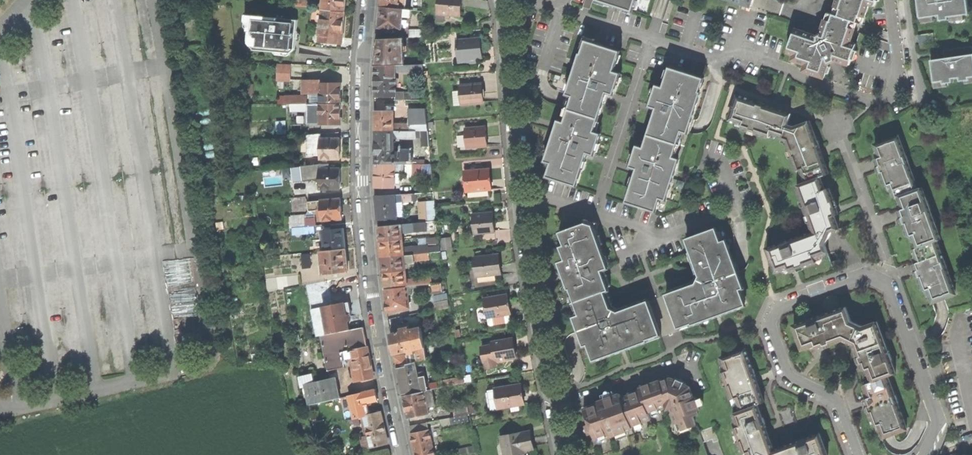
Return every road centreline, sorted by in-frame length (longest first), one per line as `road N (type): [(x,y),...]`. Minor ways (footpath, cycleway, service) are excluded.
road 1 (residential): [(503,0),(523,241),(565,454)]
road 2 (residential): [(403,454),(366,208),(372,0)]
road 3 (residential): [(924,454),(936,414),(889,290),(874,279),(782,308),(772,323),(790,374),(842,410)]

